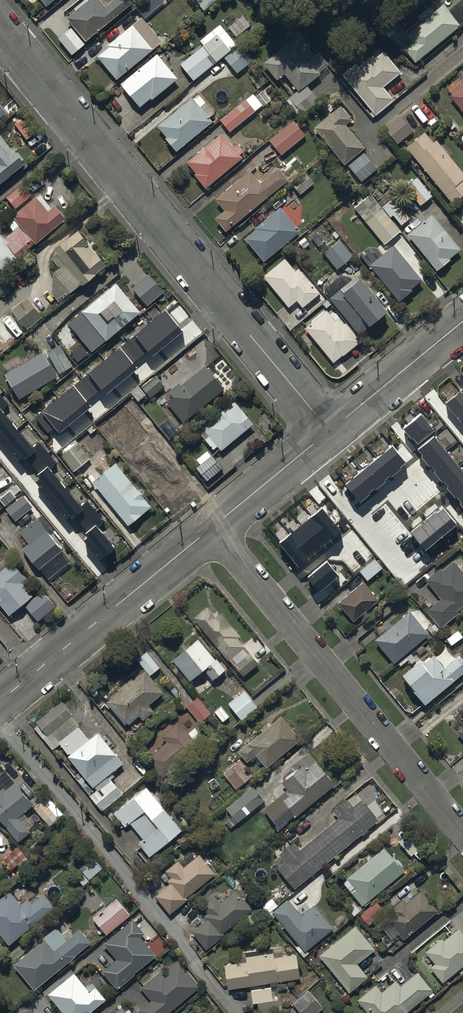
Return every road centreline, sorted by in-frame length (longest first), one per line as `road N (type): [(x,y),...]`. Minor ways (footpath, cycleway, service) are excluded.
road 1 (unclassified): [(330,432),(0,28)]
road 2 (residential): [(462,836),(214,527)]
road 3 (unclassified): [(214,527),(0,702)]
road 4 (residential): [(462,323),(330,432)]
road 5 (unclassified): [(330,432),(214,527)]

